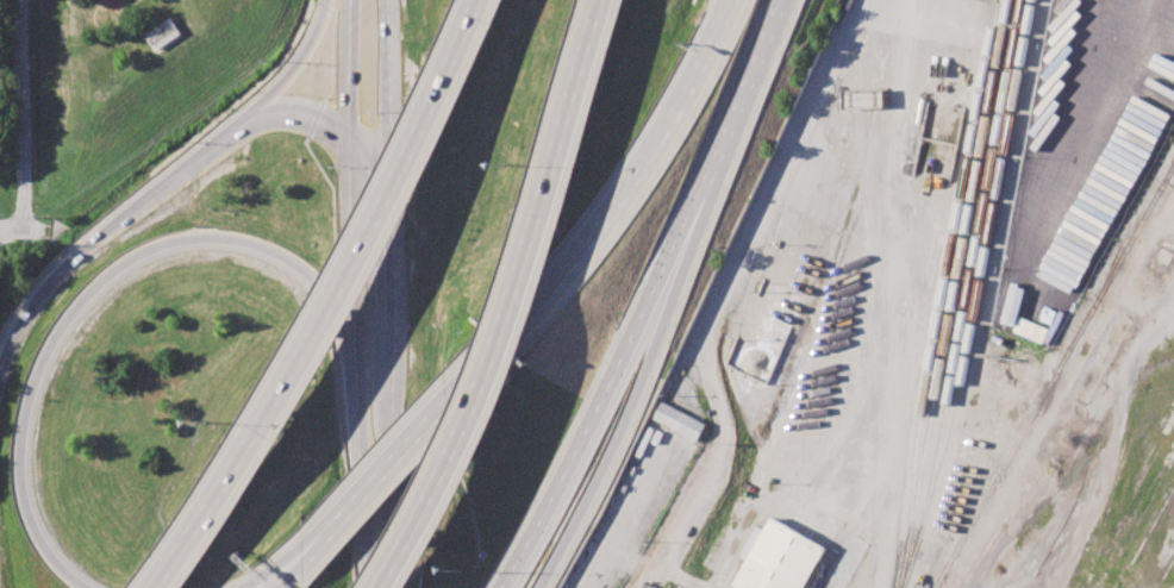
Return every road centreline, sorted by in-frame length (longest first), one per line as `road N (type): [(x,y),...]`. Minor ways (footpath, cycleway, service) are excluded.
road 1 (motorway): [(82,587),(56,563),(21,505),(18,425),(50,337),(123,261),(204,236),(250,242),(310,281),(360,362)]
road 2 (motorway): [(480,0),(420,140),(276,412),(152,587)]
road 3 (motorway): [(383,587),(410,553),(464,437),(526,269),(600,0)]
road 4 (motorway): [(326,0),(281,81),(248,118),(52,277),(0,364)]
road 5 (primary): [(389,587),(388,161)]
road 6 (motorway): [(597,232),(317,552)]
road 7 (motorway): [(499,587),(672,268)]
road 8 (motorway): [(540,587),(602,468),(672,268)]
road 9 (motorway): [(672,268),(779,0)]
road 10 (motorway): [(733,0),(680,107),(597,232)]
road 11 (primary): [(354,131),(360,362)]
road 12 (primary): [(360,362),(366,587)]
road 13 (residential): [(21,0),(21,225)]
road 14 (primary): [(388,161),(385,0)]
road 15 (primary): [(352,0),(354,131)]

